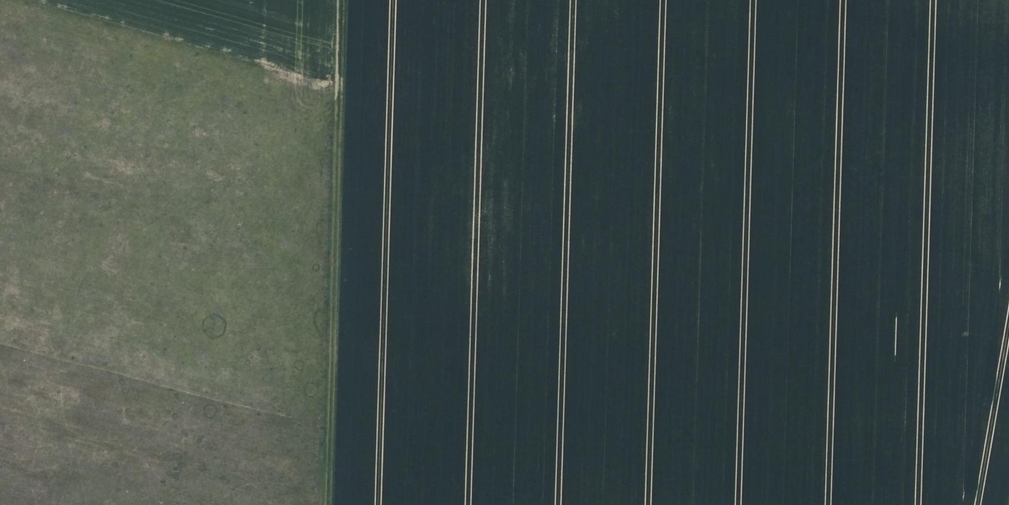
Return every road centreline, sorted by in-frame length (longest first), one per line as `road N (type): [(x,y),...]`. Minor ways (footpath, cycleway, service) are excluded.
road 1 (track): [(337,0),(325,504)]

